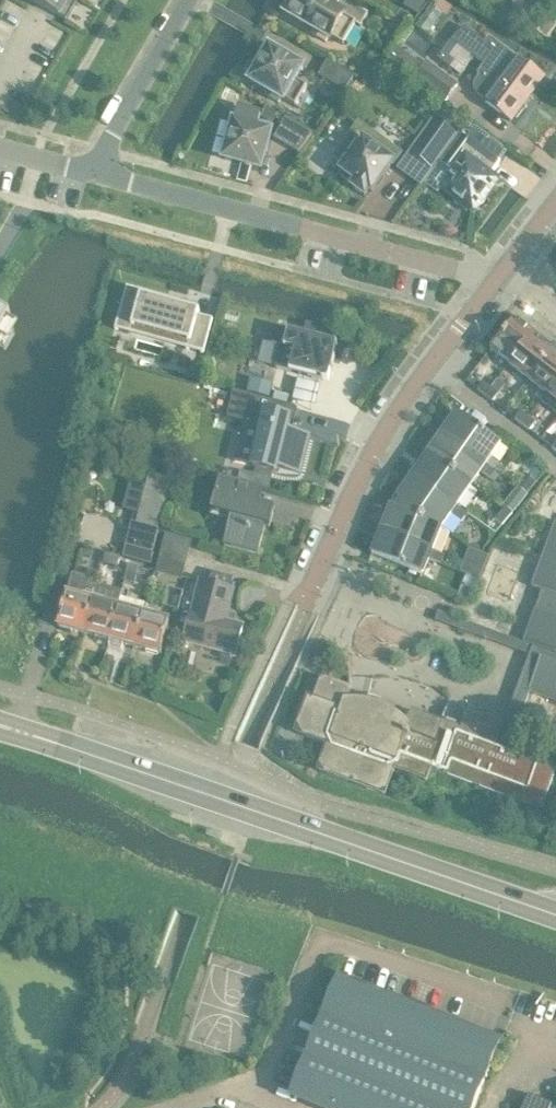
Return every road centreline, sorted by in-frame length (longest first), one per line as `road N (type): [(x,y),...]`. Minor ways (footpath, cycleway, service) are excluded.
road 1 (secondary): [(0,724),(555,914)]
road 2 (residential): [(92,171),(494,283)]
road 3 (residential): [(291,601),(317,572),(381,436),(494,283)]
road 4 (residential): [(92,171),(190,0)]

